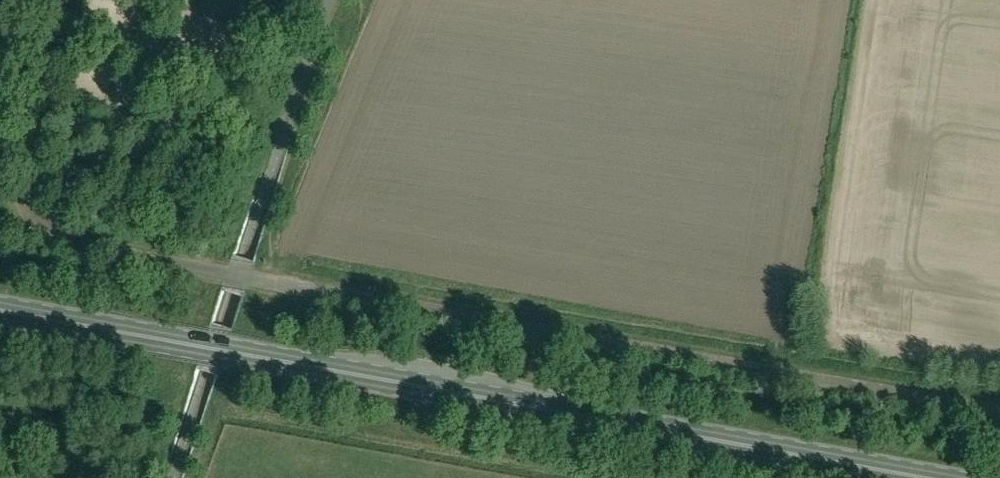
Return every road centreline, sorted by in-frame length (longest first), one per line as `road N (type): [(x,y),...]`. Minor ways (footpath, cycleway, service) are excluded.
road 1 (primary): [(915,477),(0,311)]
road 2 (unclassified): [(999,411),(181,265)]
road 3 (residential): [(181,265),(62,240),(26,211),(21,178),(48,0)]

